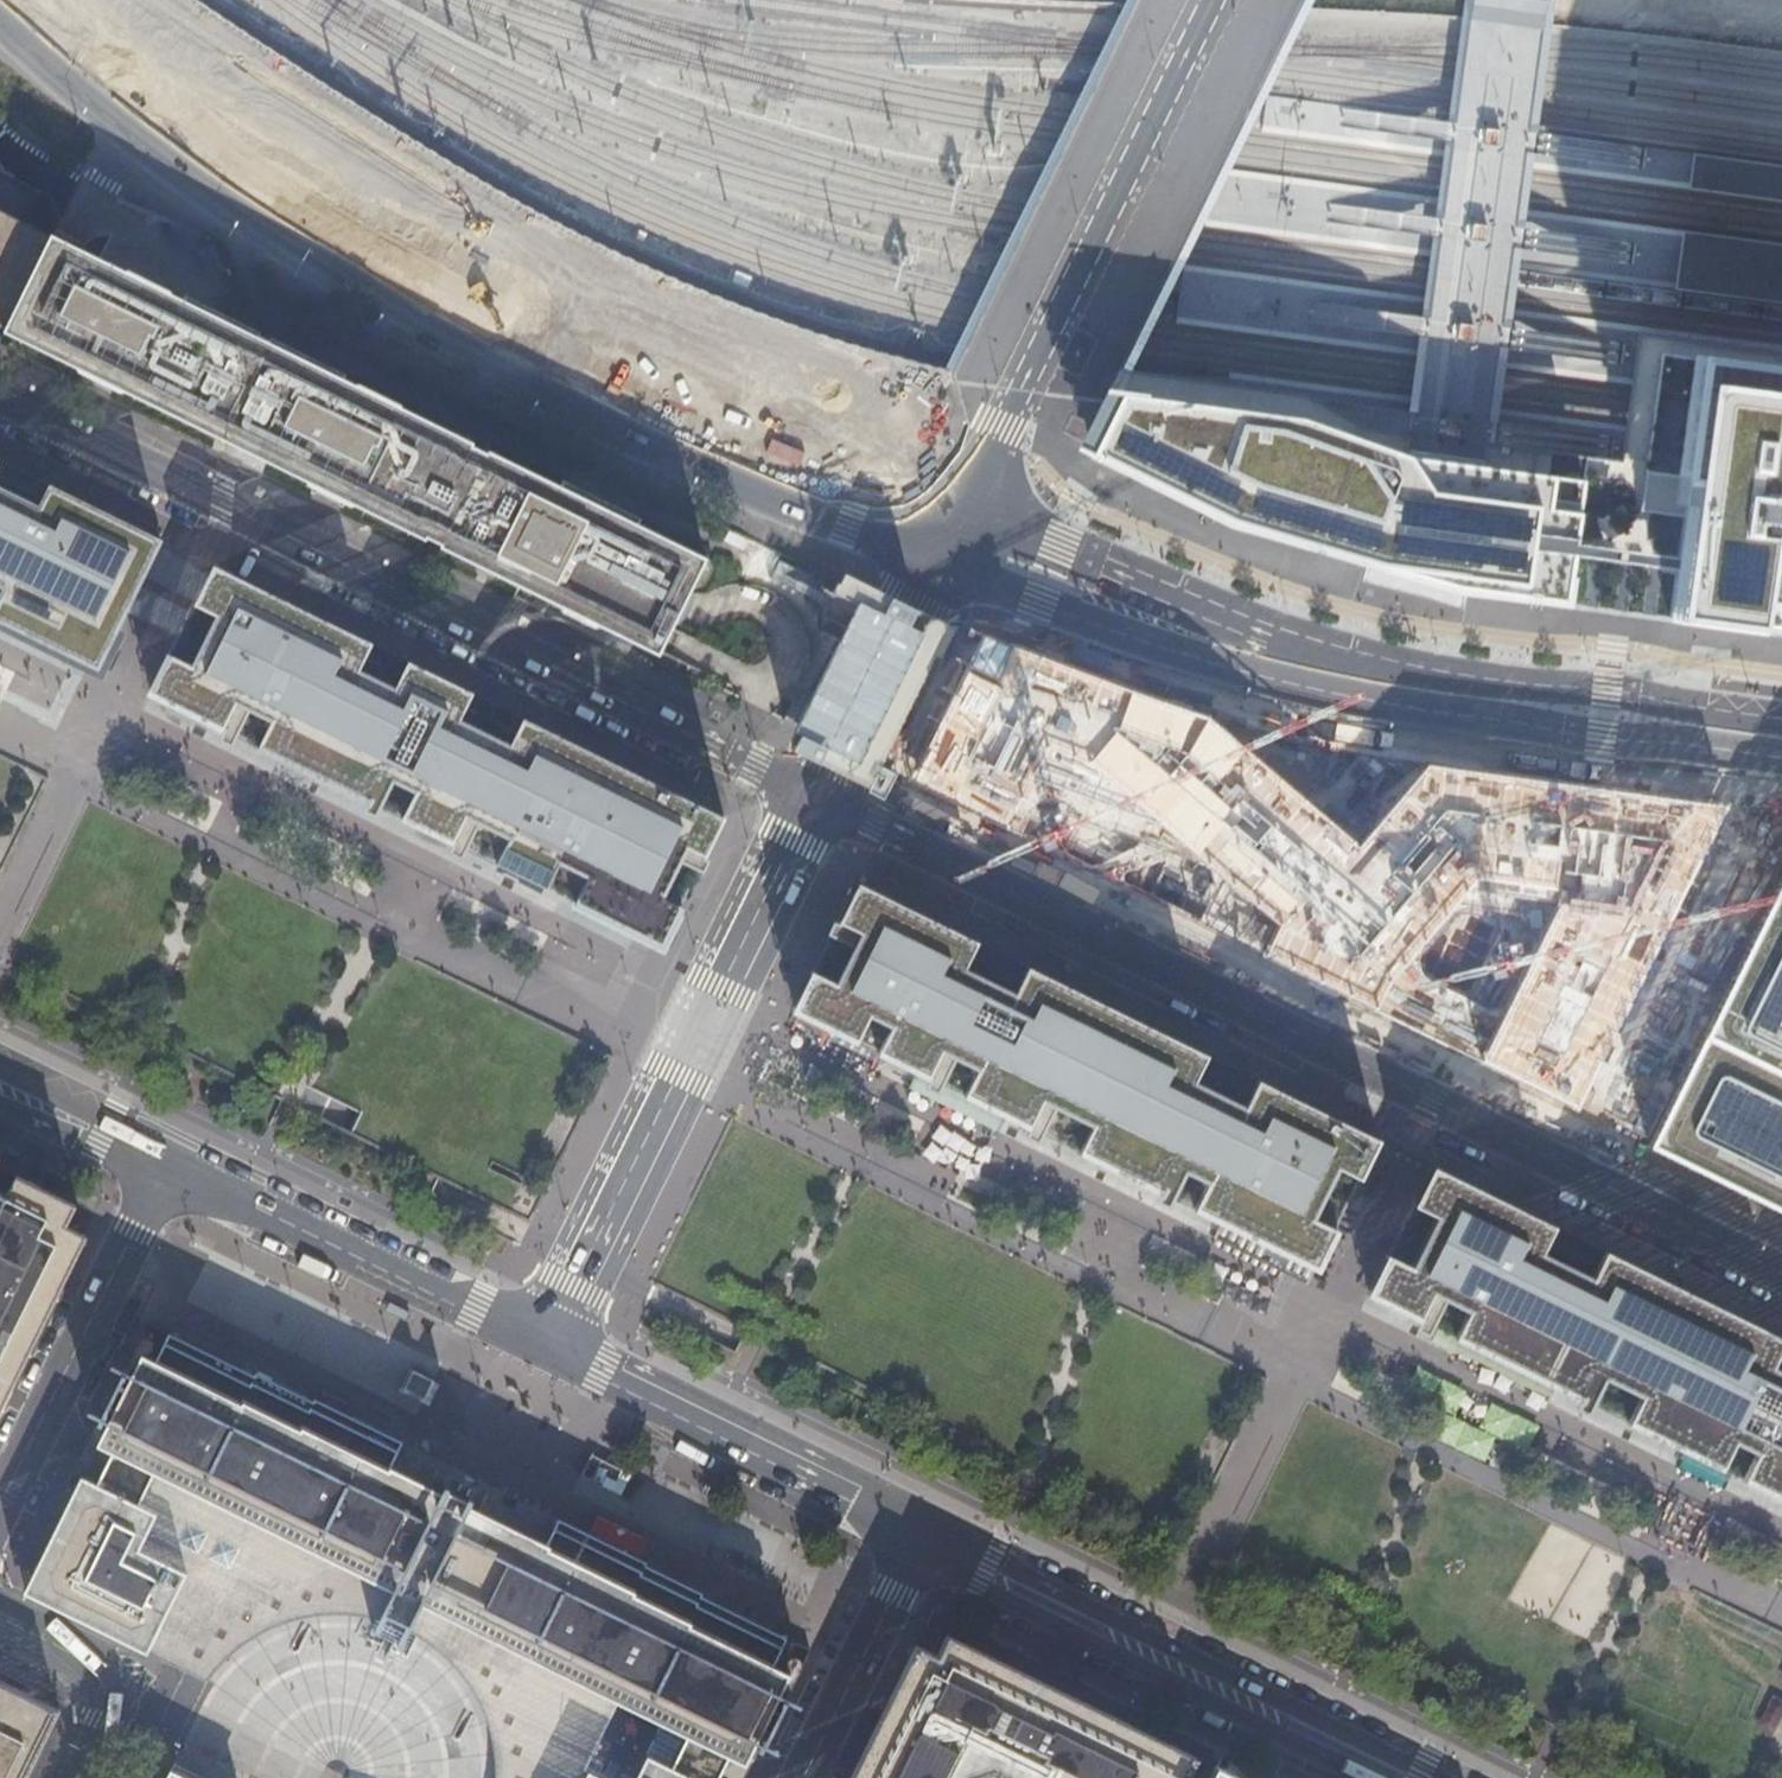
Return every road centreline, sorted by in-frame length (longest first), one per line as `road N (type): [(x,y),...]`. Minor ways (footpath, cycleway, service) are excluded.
road 1 (motorway): [(1781,1586),(0,698)]
road 2 (motorway): [(0,898),(1773,1740)]
road 3 (secondary): [(817,799),(1781,1273)]
road 4 (primary): [(951,522),(566,343),(431,268),(277,175),(41,0)]
road 5 (secondary): [(0,396),(817,799)]
road 6 (primary): [(1781,734),(1365,677),(1229,645),(951,522)]
road 7 (unclassified): [(546,1352),(817,799)]
road 8 (residential): [(951,522),(1207,0)]
road 9 (tertiary): [(1395,1777),(917,1543)]
road 10 (tertiary): [(546,1352),(168,1161)]
road 11 (tertiary): [(917,1543),(546,1352)]
road 12 (unclassified): [(168,1161),(0,1501)]
road 13 (unclassified): [(817,799),(951,522)]
road 14 (unclassified): [(803,1777),(917,1543)]
road 15 (unclassified): [(81,1777),(118,1692),(108,1674),(0,1622)]
road 16 (tertiary): [(0,1099),(98,1147),(168,1161)]

